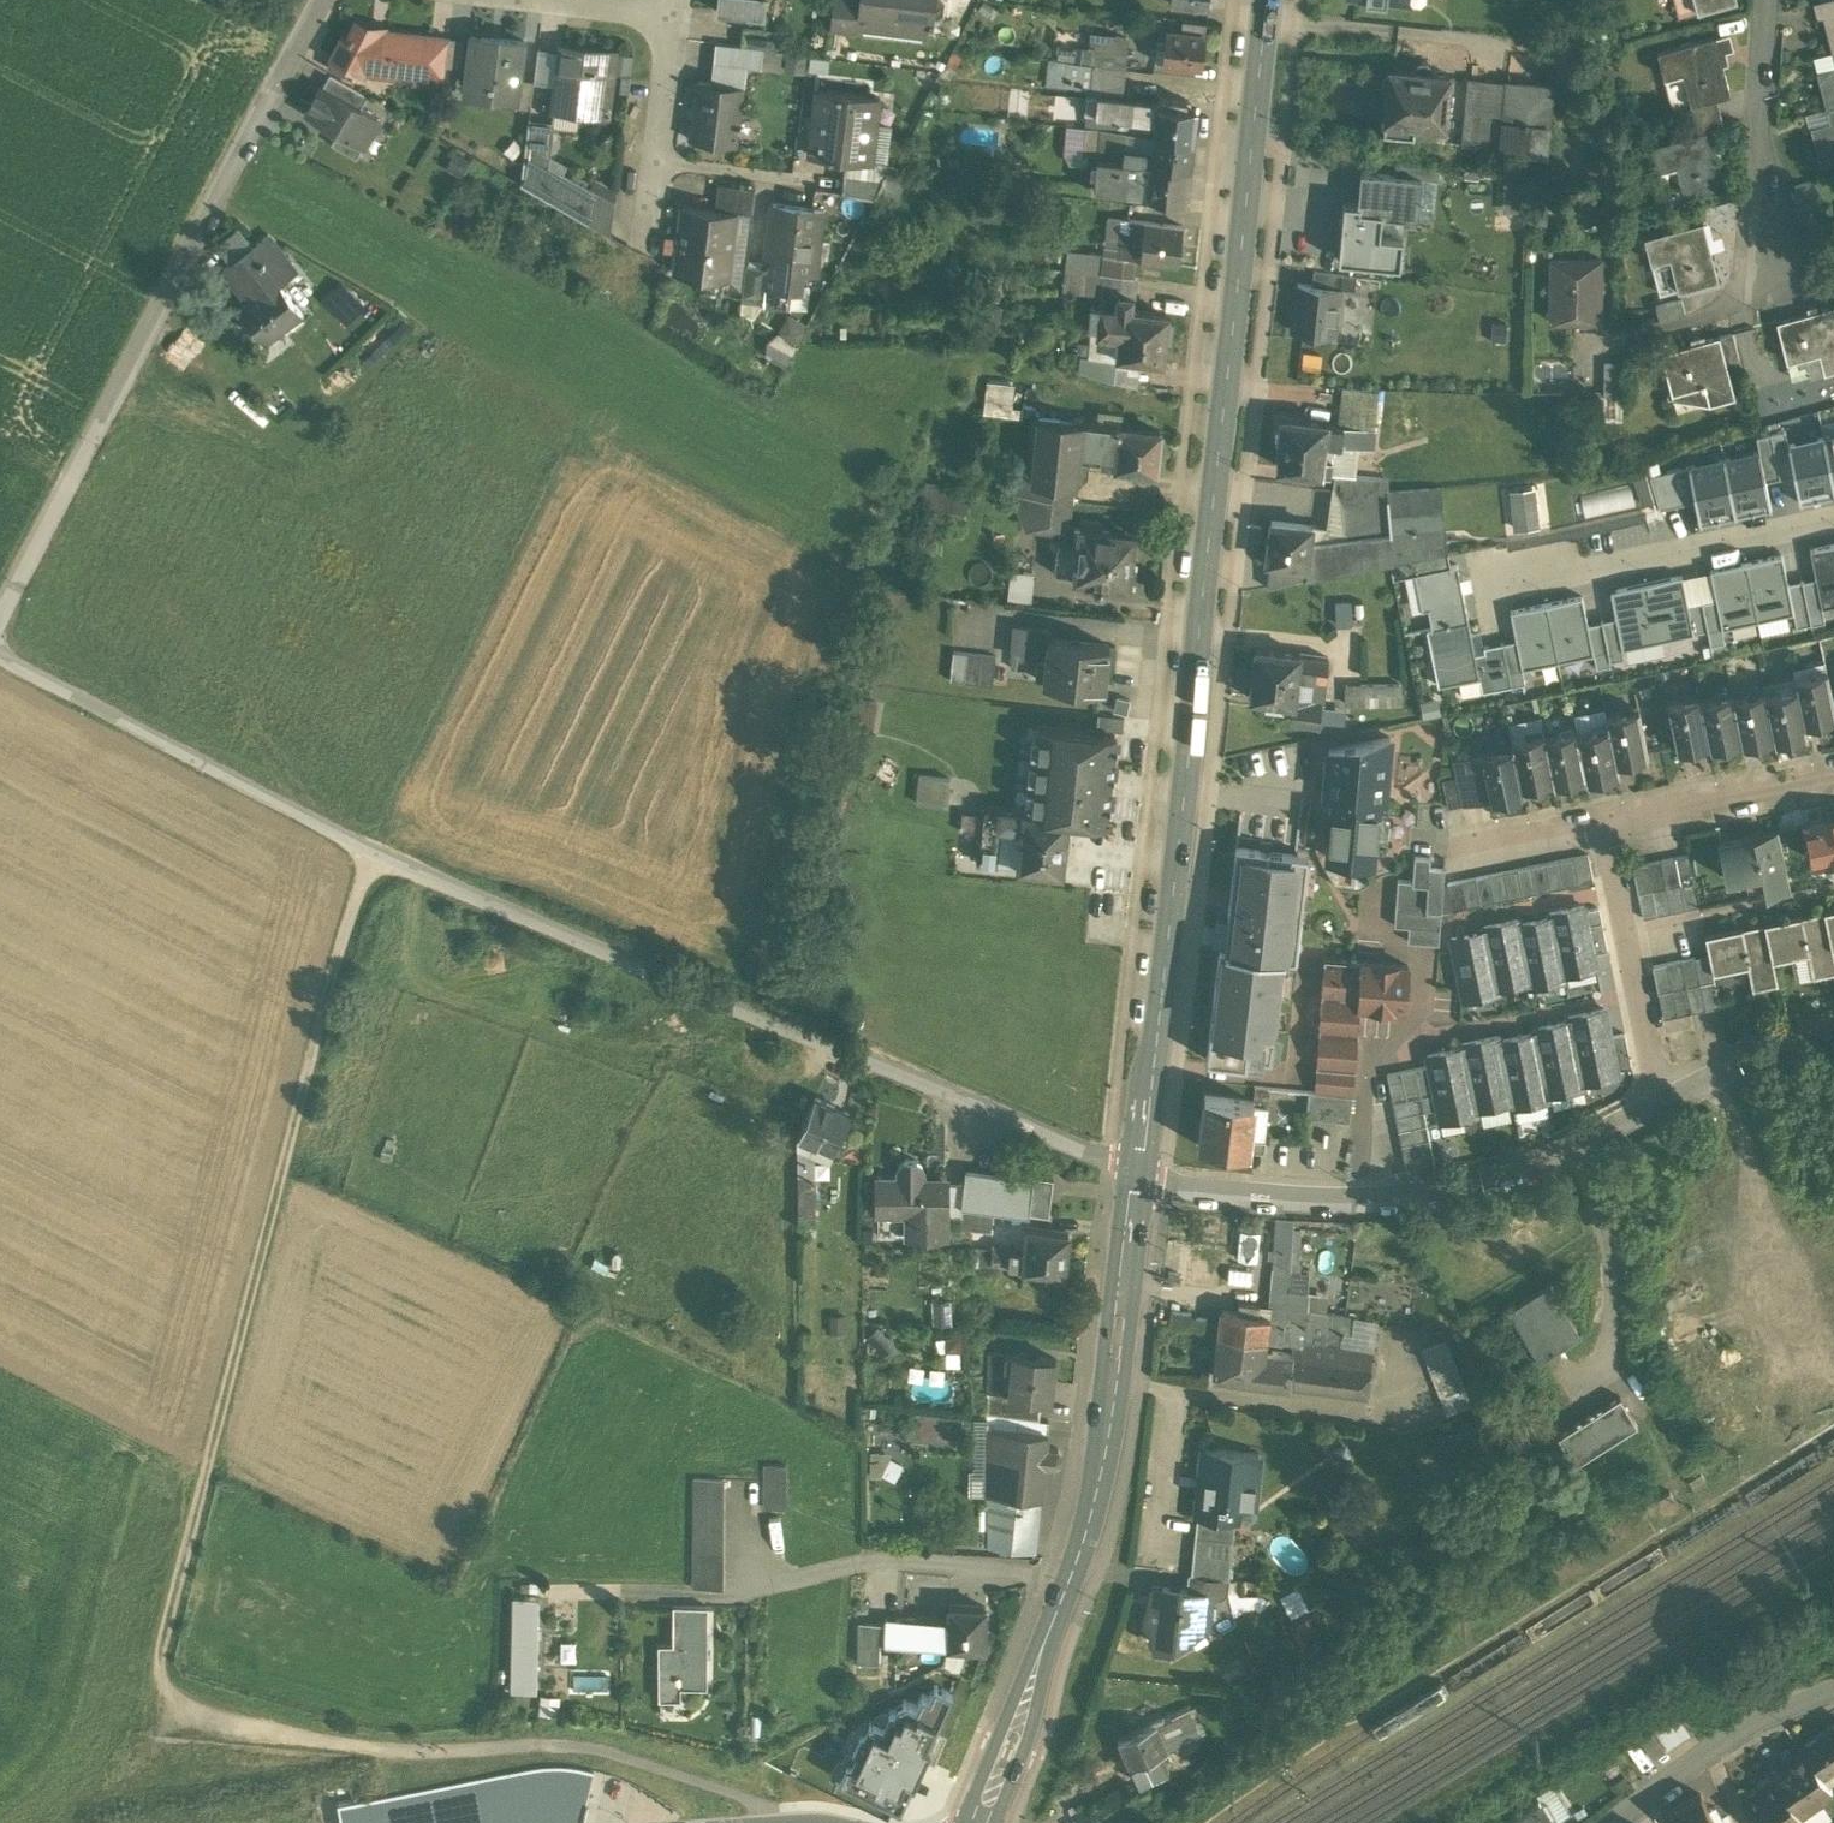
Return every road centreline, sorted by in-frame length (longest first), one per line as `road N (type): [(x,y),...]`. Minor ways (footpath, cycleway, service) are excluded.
road 1 (residential): [(1136,1179),(376,854),(0,661)]
road 2 (primary): [(1136,1179),(1268,0)]
road 3 (track): [(376,854),(158,1672),(169,1696)]
road 4 (residential): [(320,0),(0,613)]
road 5 (primary): [(980,1822),(1092,1505),(1108,1438),(1136,1179)]
road 6 (track): [(767,1822),(759,1810),(591,1748),(345,1741),(169,1696)]
road 7 (residential): [(1662,1103),(1457,1183),(1292,1196),(1136,1179)]
road 8 (residential): [(1778,0),(1761,298),(1591,354)]
road 9 (residential): [(1833,502),(1493,582)]
road 10 (residential): [(1662,1103),(1601,822)]
road 11 (residential): [(1602,1822),(1697,1748),(1833,1680)]
road 12 (residential): [(1601,822),(1833,777)]
road 13 (residential): [(1833,1026),(1662,1103)]
road 14 (residential): [(812,177),(655,158)]
road 15 (residential): [(1601,822),(1456,850)]
road 16 (residential): [(655,158),(672,14)]

